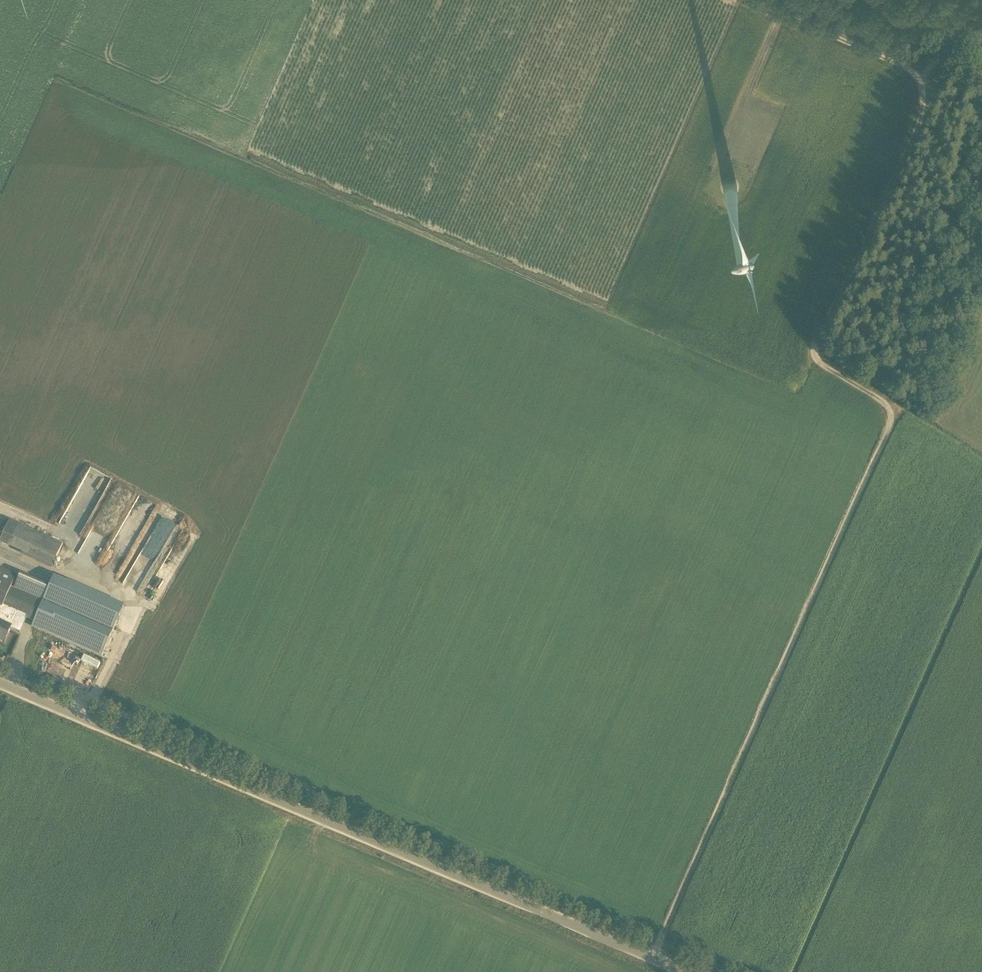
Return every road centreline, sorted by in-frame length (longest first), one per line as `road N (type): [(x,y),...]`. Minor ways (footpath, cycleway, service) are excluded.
road 1 (tertiary): [(685,971),(0,683)]
road 2 (track): [(803,0),(981,83)]

